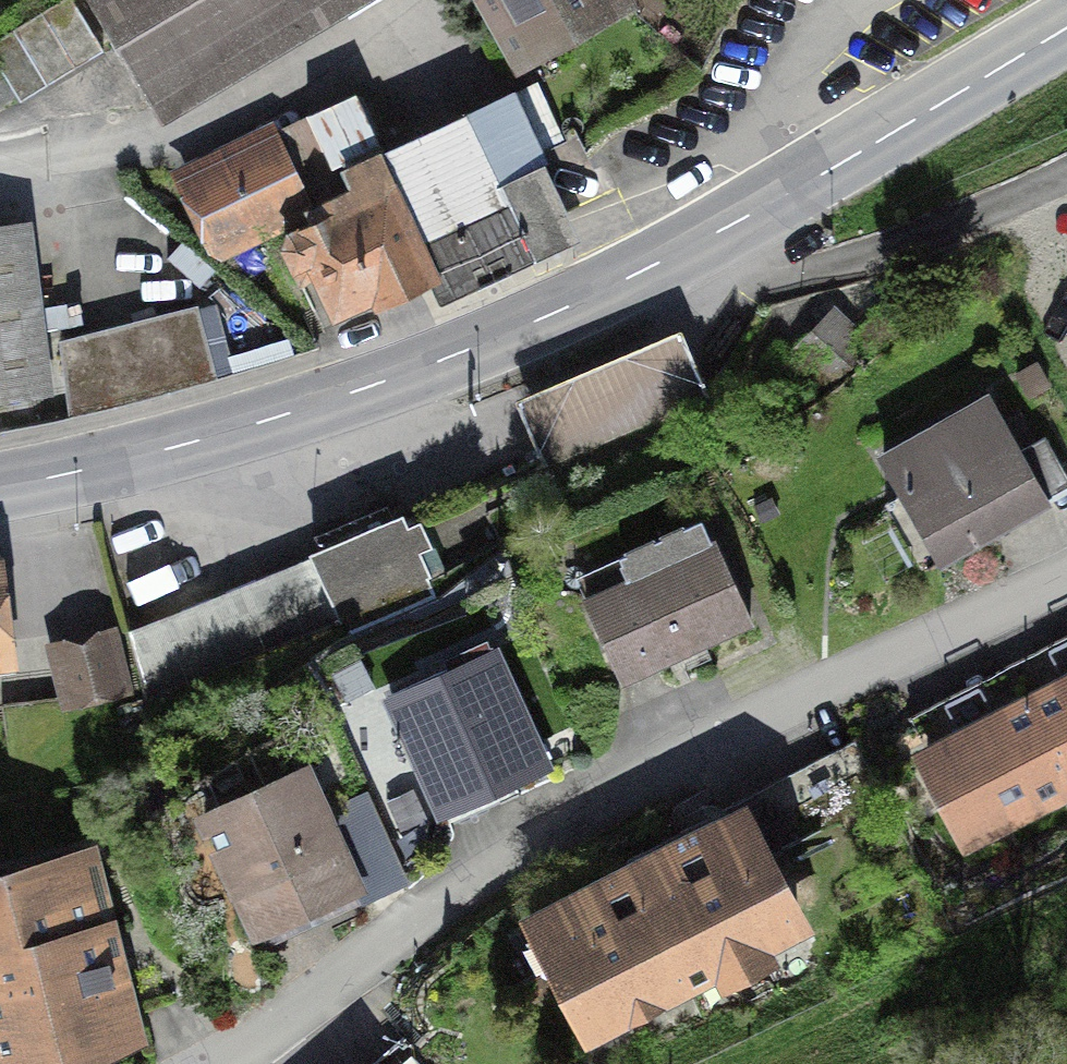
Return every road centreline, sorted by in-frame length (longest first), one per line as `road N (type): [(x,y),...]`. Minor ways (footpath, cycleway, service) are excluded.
road 1 (primary): [(0,487),(181,454),(461,355),(678,249),(1066,29)]
road 2 (residential): [(202,1063),(1066,568)]

